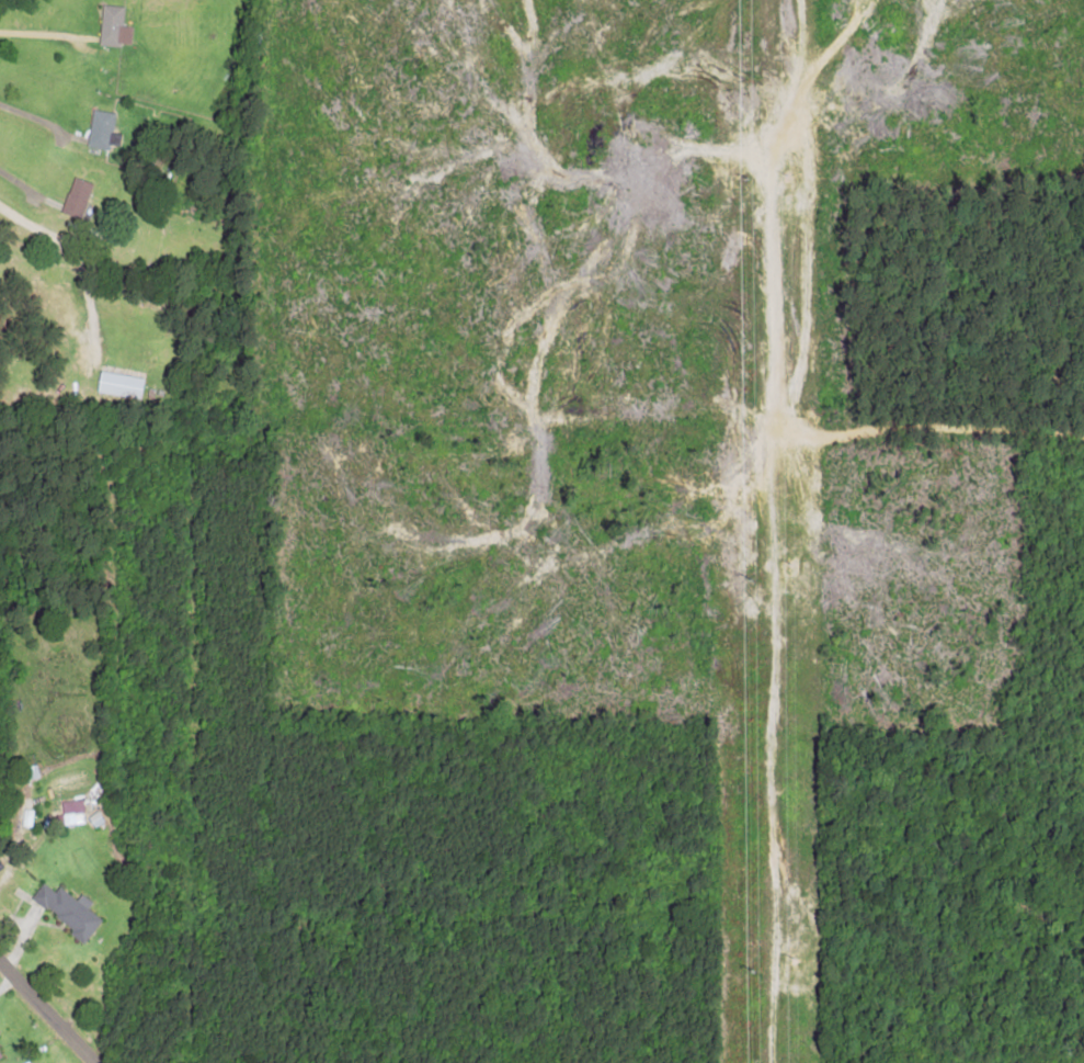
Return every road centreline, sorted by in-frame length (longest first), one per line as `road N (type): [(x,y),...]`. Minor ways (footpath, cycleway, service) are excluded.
road 1 (residential): [(1083,465),(93,465)]
road 2 (residential): [(0,961),(93,1062)]

